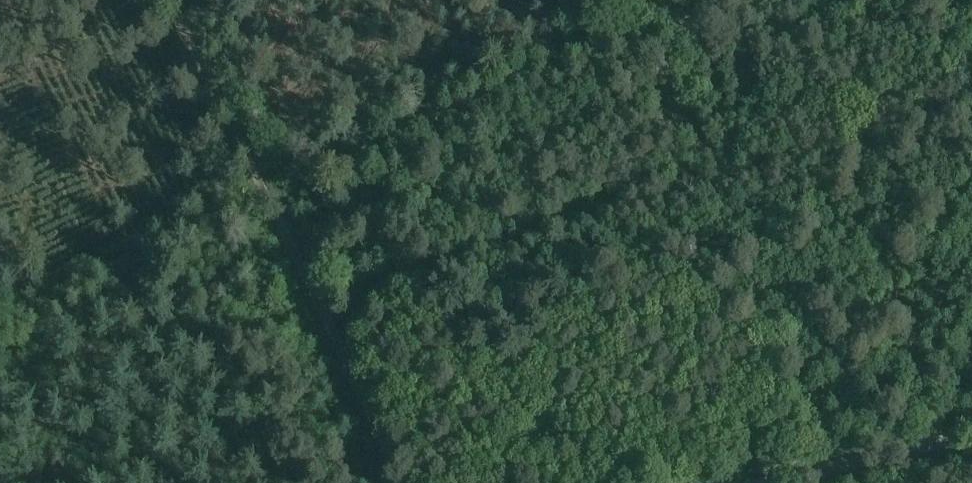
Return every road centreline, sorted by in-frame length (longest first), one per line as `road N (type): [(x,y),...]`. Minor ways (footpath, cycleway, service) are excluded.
road 1 (track): [(404,482),(168,0)]
road 2 (unclassified): [(971,436),(767,482)]

